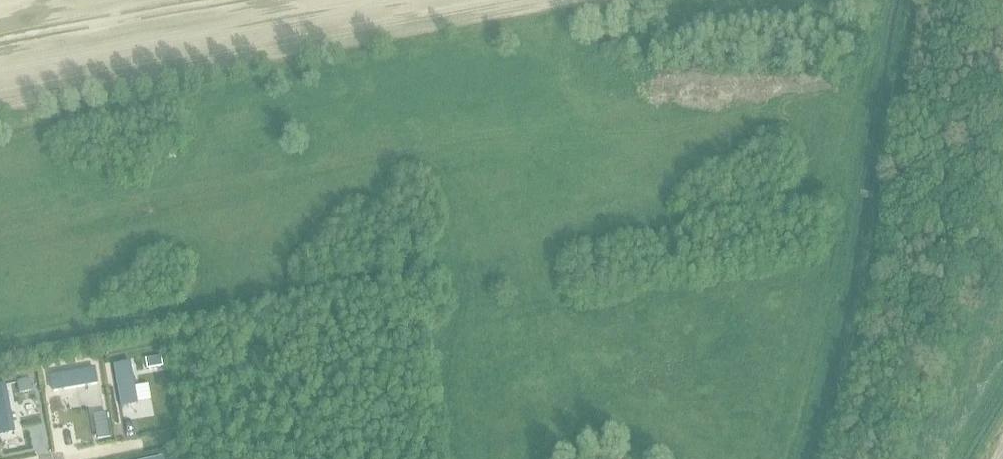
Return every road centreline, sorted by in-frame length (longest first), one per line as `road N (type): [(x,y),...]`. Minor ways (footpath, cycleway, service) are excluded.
road 1 (track): [(910,0),(849,338),(813,458)]

